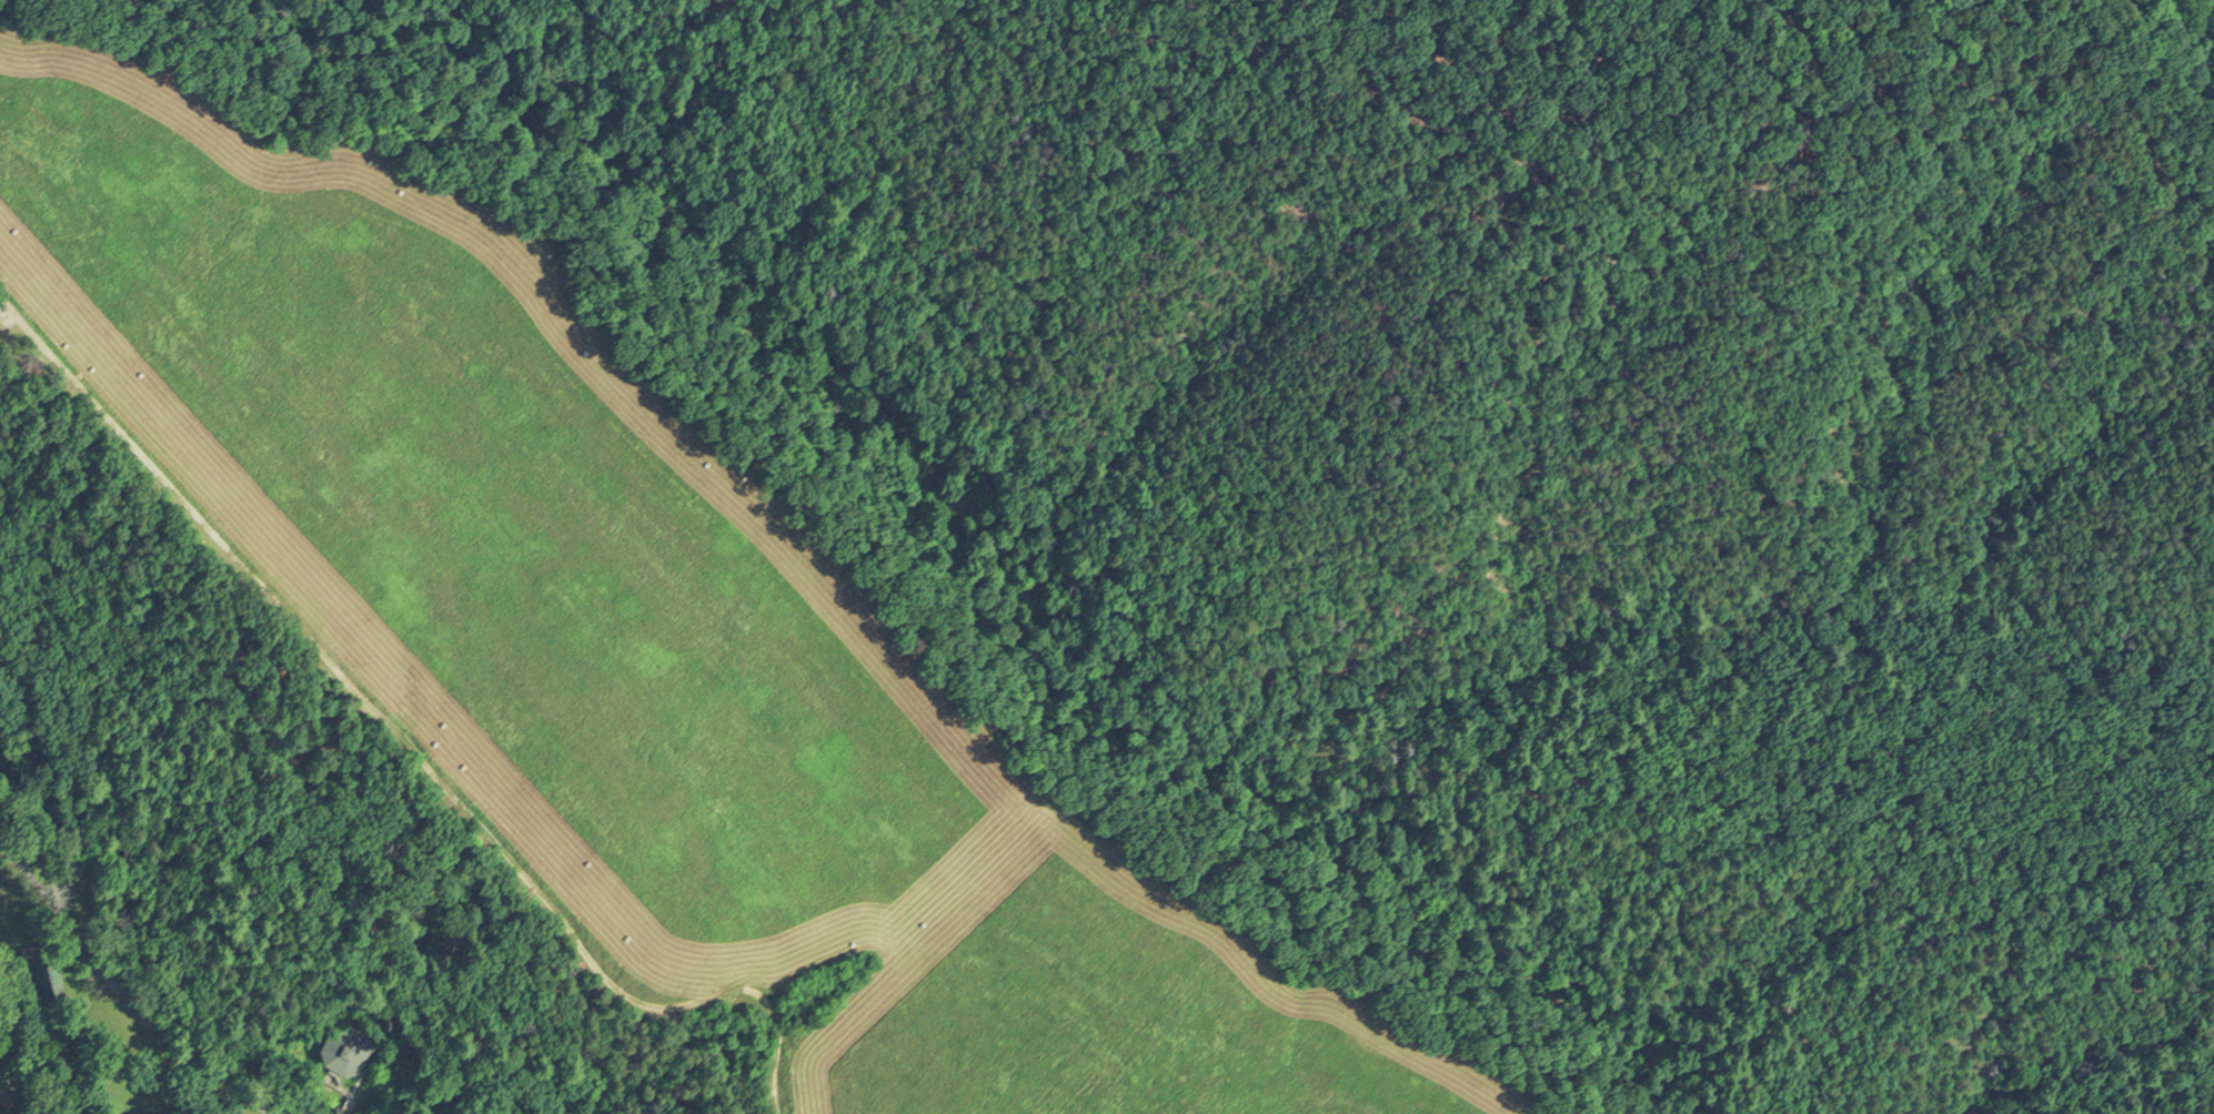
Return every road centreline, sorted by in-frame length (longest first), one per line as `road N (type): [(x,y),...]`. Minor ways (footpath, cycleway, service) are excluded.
road 1 (residential): [(260,0),(335,50),(500,108),(1188,787)]
road 2 (residential): [(273,1113),(147,1010),(0,852)]
road 3 (residential): [(500,108),(583,0)]

